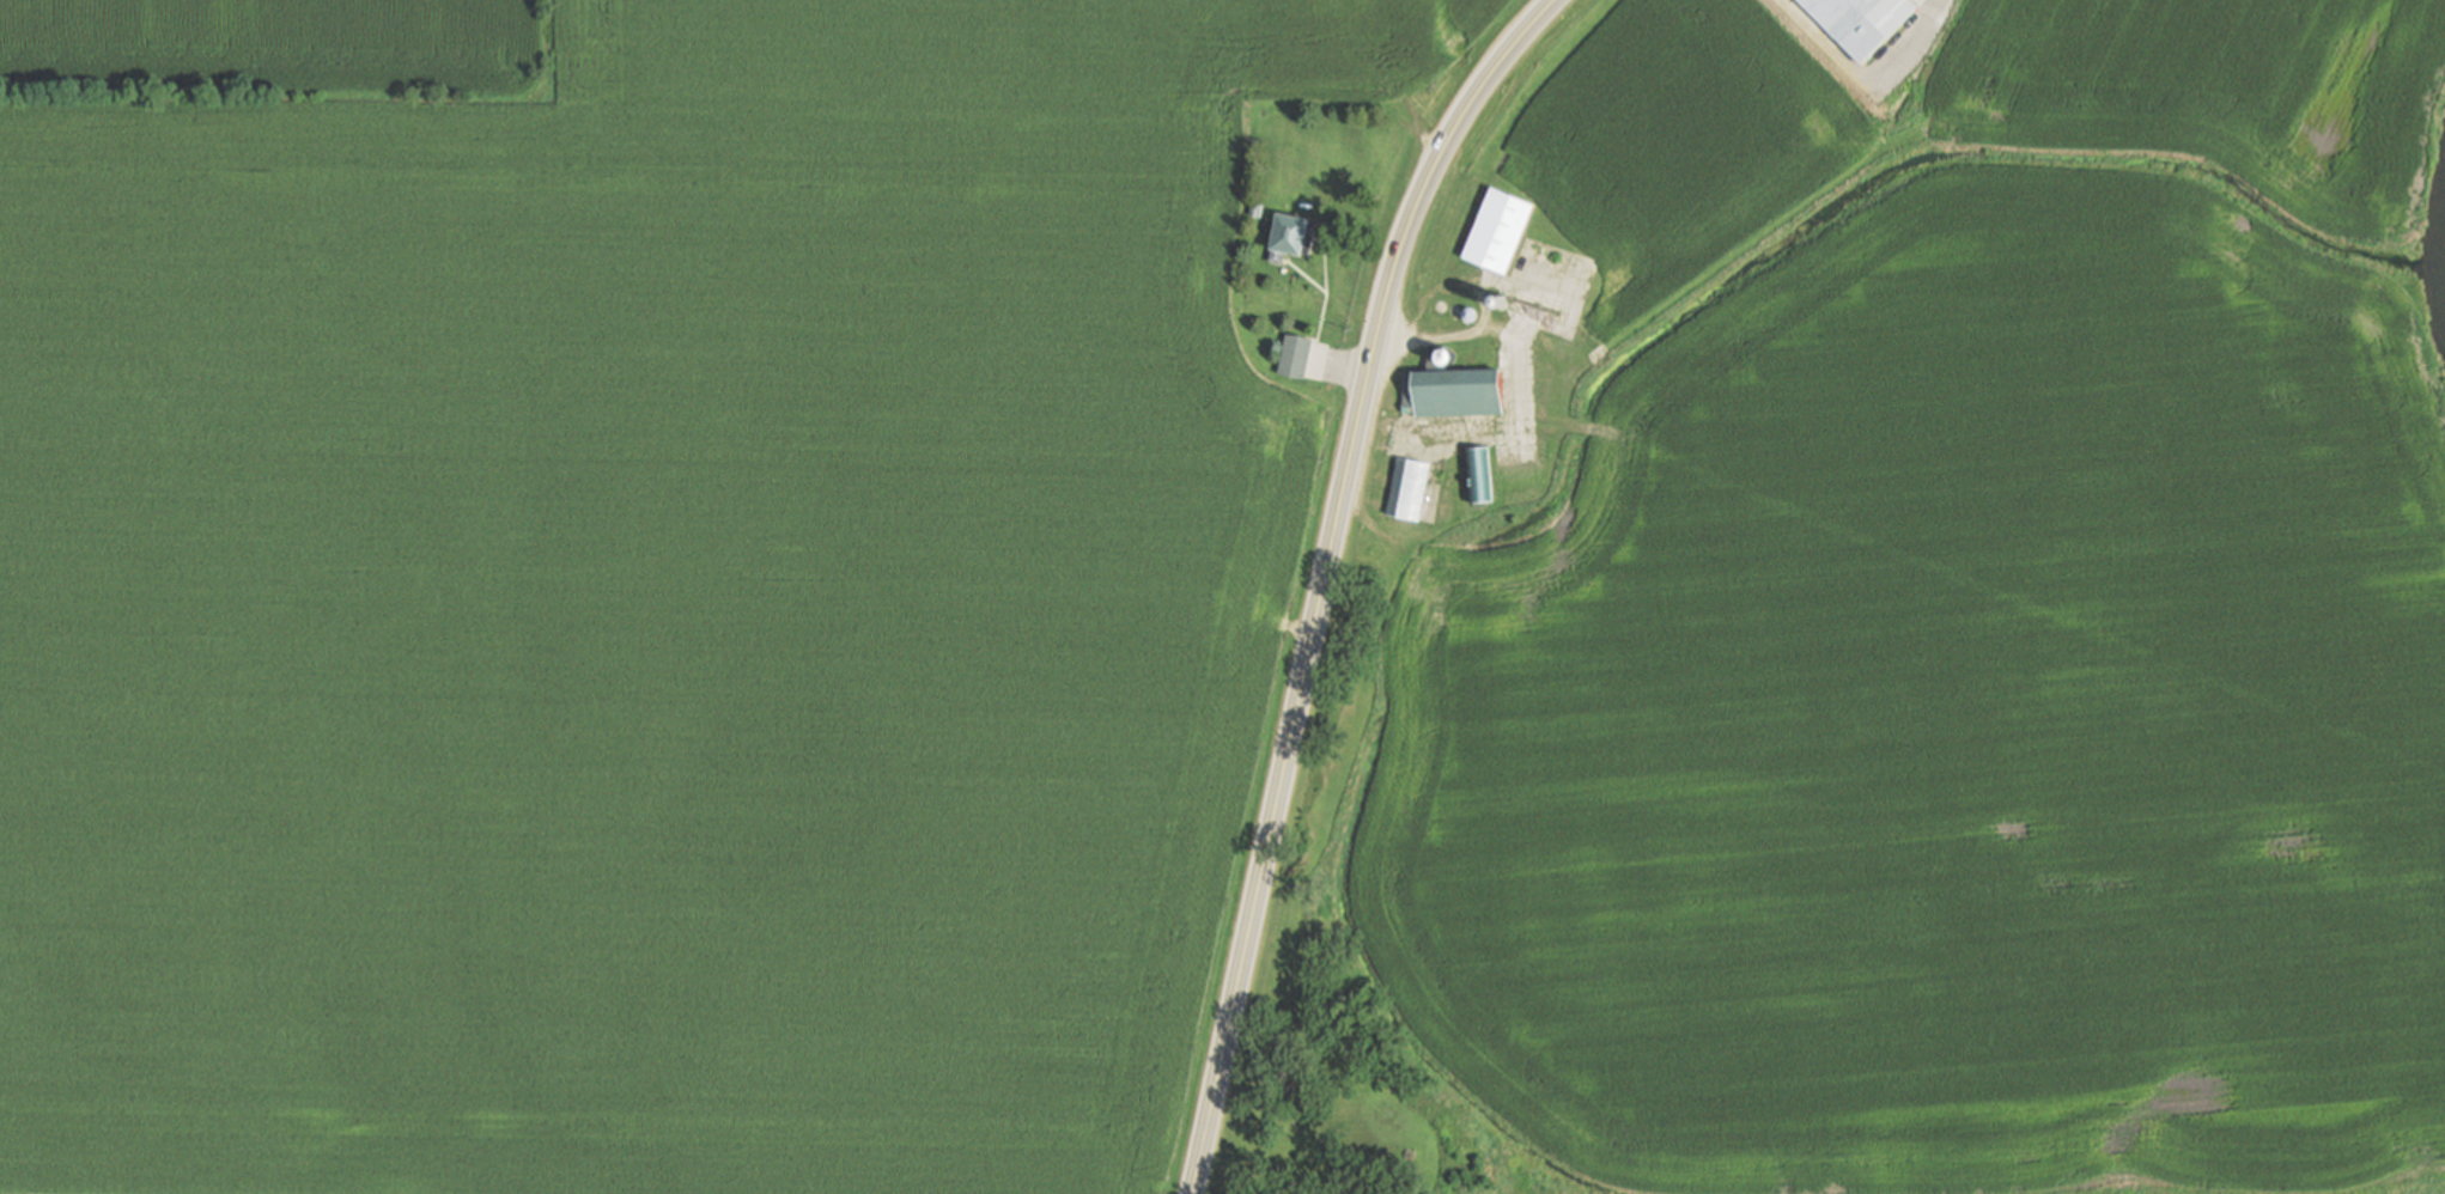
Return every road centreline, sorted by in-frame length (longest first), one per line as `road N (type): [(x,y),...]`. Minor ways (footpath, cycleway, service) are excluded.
road 1 (primary): [(1195,1193),(1388,290),(1445,147),(1555,0)]

